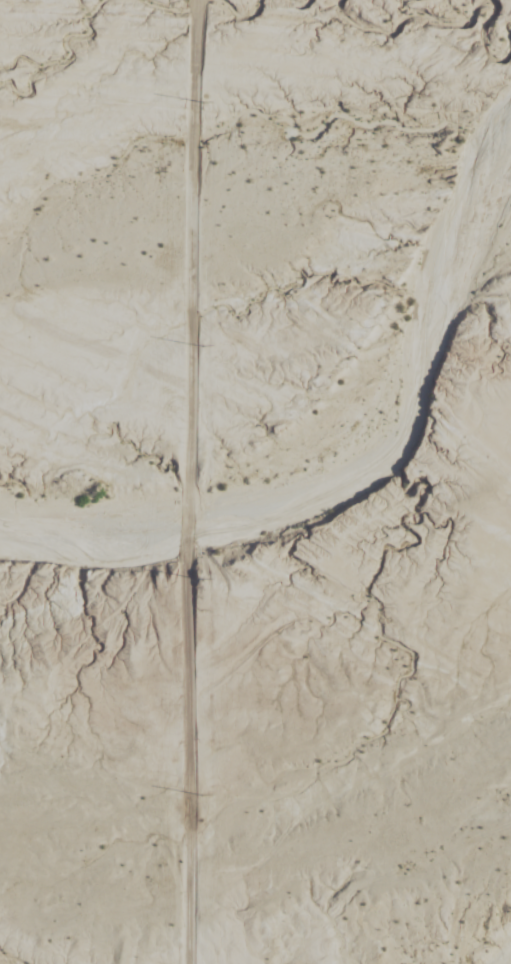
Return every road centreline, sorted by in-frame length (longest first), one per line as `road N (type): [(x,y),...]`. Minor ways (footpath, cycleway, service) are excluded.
road 1 (track): [(190,963),(186,503),(196,0)]
road 2 (track): [(0,539),(188,547),(358,481),(394,452),(418,405),(441,258),(484,137),(510,100)]

